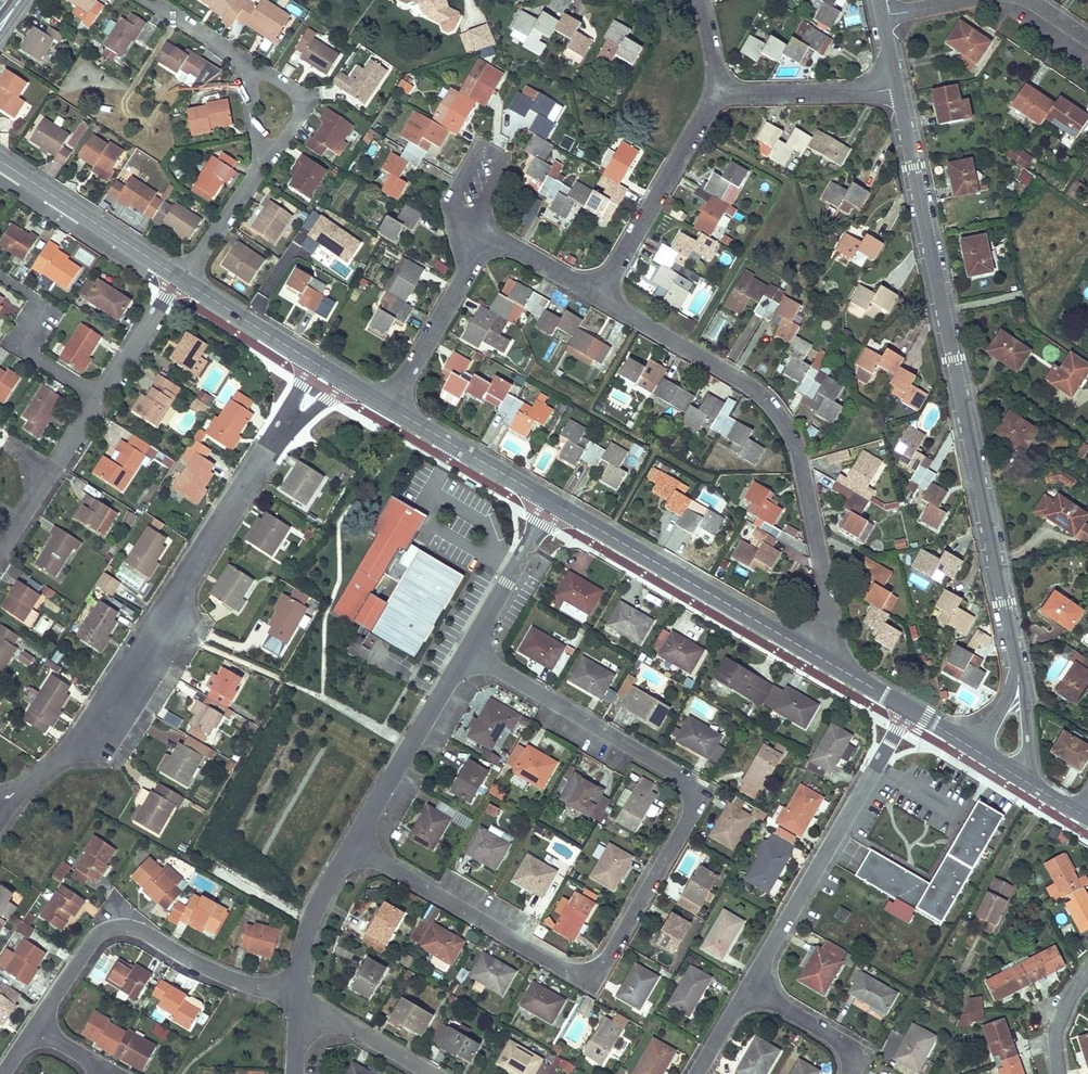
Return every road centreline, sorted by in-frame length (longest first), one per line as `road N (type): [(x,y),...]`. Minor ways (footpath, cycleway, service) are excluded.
road 1 (residential): [(468,648),(684,783),(693,798),(690,818),(608,959),(589,975),(563,968),(351,844)]
road 2 (residential): [(897,88),(1020,680)]
road 3 (residential): [(0,803),(56,765),(105,716),(287,425)]
road 4 (residential): [(607,291),(721,360),(794,421),(824,581),(815,656)]
road 5 (residential): [(151,0),(241,59),(261,141),(261,169),(181,279)]
road 6 (residential): [(36,1025),(93,938),(128,927),(200,965),(297,997)]
road 7 (residential): [(754,985),(909,709)]
road 8 (tertiary): [(551,501),(815,656)]
road 9 (residential): [(468,648),(351,844)]
road 10 (residential): [(607,291),(722,94)]
road 11 (tertiary): [(0,160),(181,279)]
road 12 (residential): [(388,406),(454,270),(482,239)]
road 13 (tertiary): [(388,406),(551,501)]
road 14 (residential): [(102,400),(0,548)]
road 15 (residential): [(0,275),(33,297),(36,358),(102,400)]
road 16 (residential): [(897,88),(722,94)]
road 17 (residential): [(551,501),(468,648)]
road 18 (residential): [(351,844),(309,918),(297,997)]
road 19 (tertiary): [(181,279),(314,362)]
road 20 (residential): [(297,997),(433,1073)]
road 21 (residential): [(754,985),(874,1068),(870,1073)]
road 22 (residential): [(181,279),(102,400)]
road 23 (residential): [(482,239),(607,291)]

